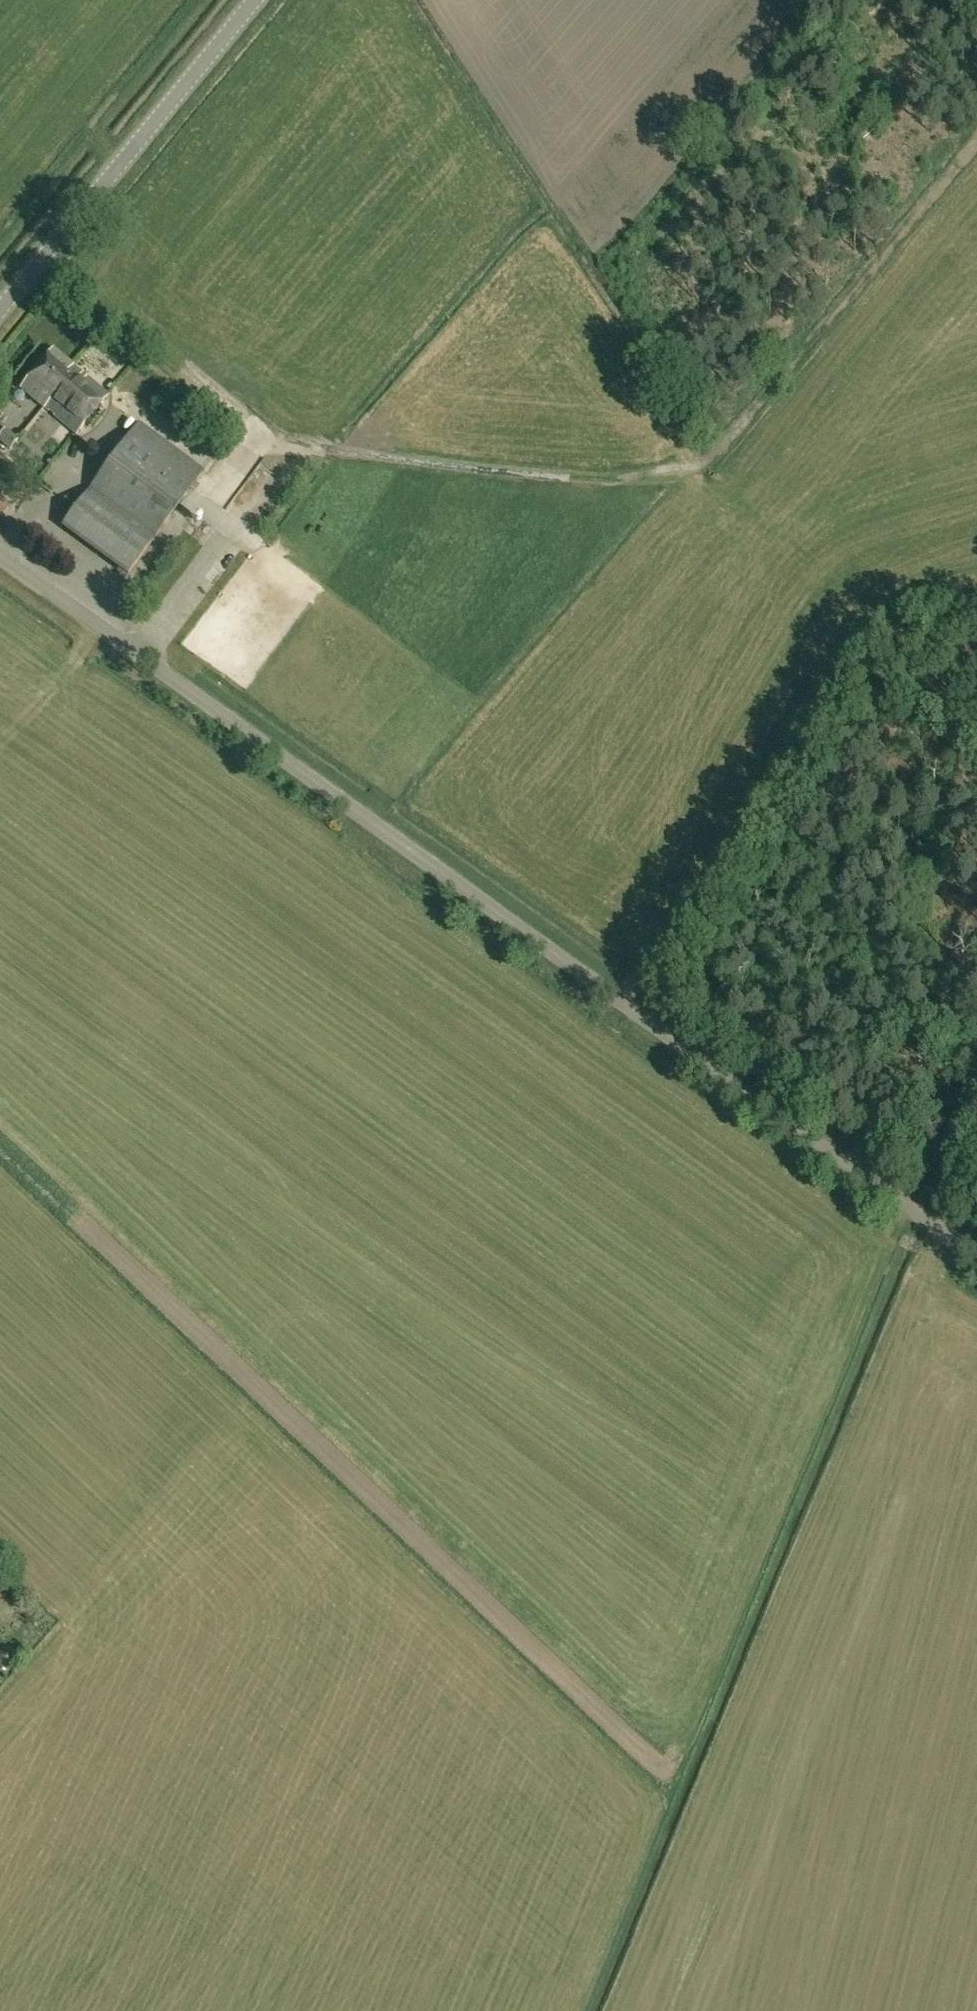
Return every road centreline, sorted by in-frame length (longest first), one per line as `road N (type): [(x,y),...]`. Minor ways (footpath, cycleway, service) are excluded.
road 1 (unclassified): [(976,1259),(0,557)]
road 2 (tertiary): [(0,313),(256,0)]

